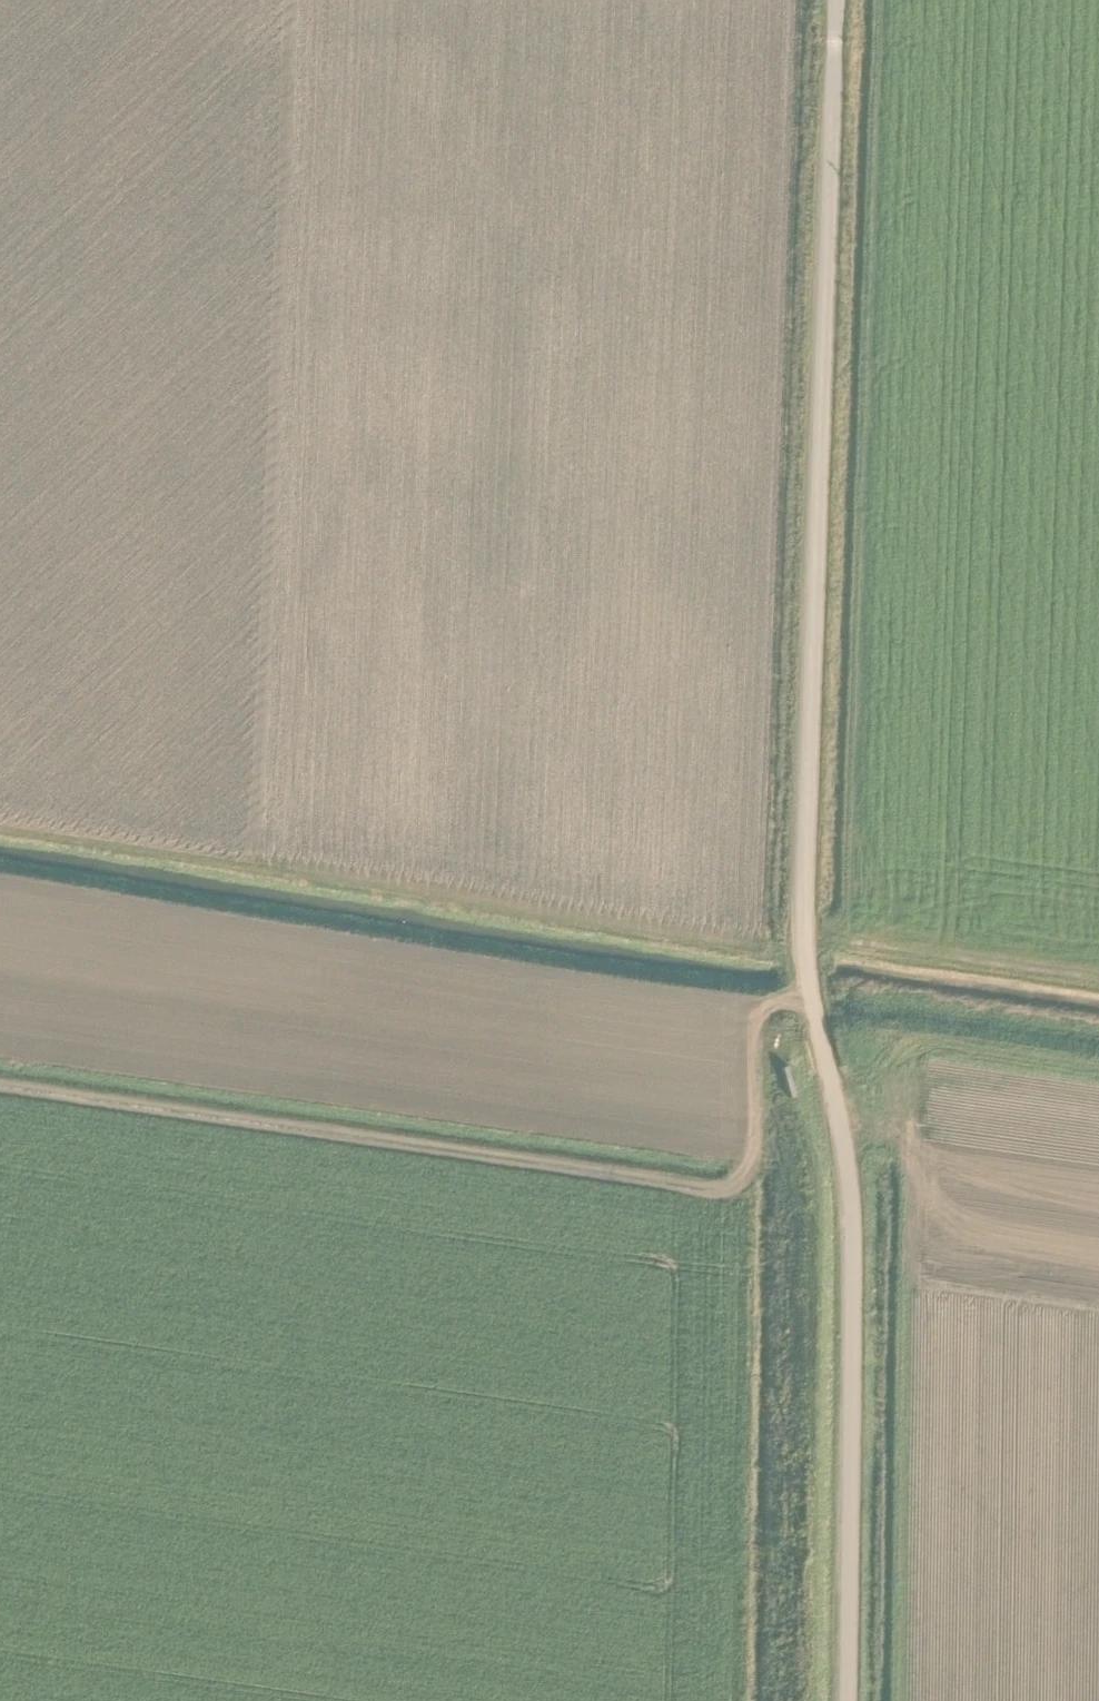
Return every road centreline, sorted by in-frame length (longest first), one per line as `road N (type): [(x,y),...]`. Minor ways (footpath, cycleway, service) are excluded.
road 1 (tertiary): [(846,1700),(852,1194),(802,942),(834,0)]
road 2 (track): [(813,1002),(765,1011),(756,1033),(746,1160),(726,1189),(0,1087)]

